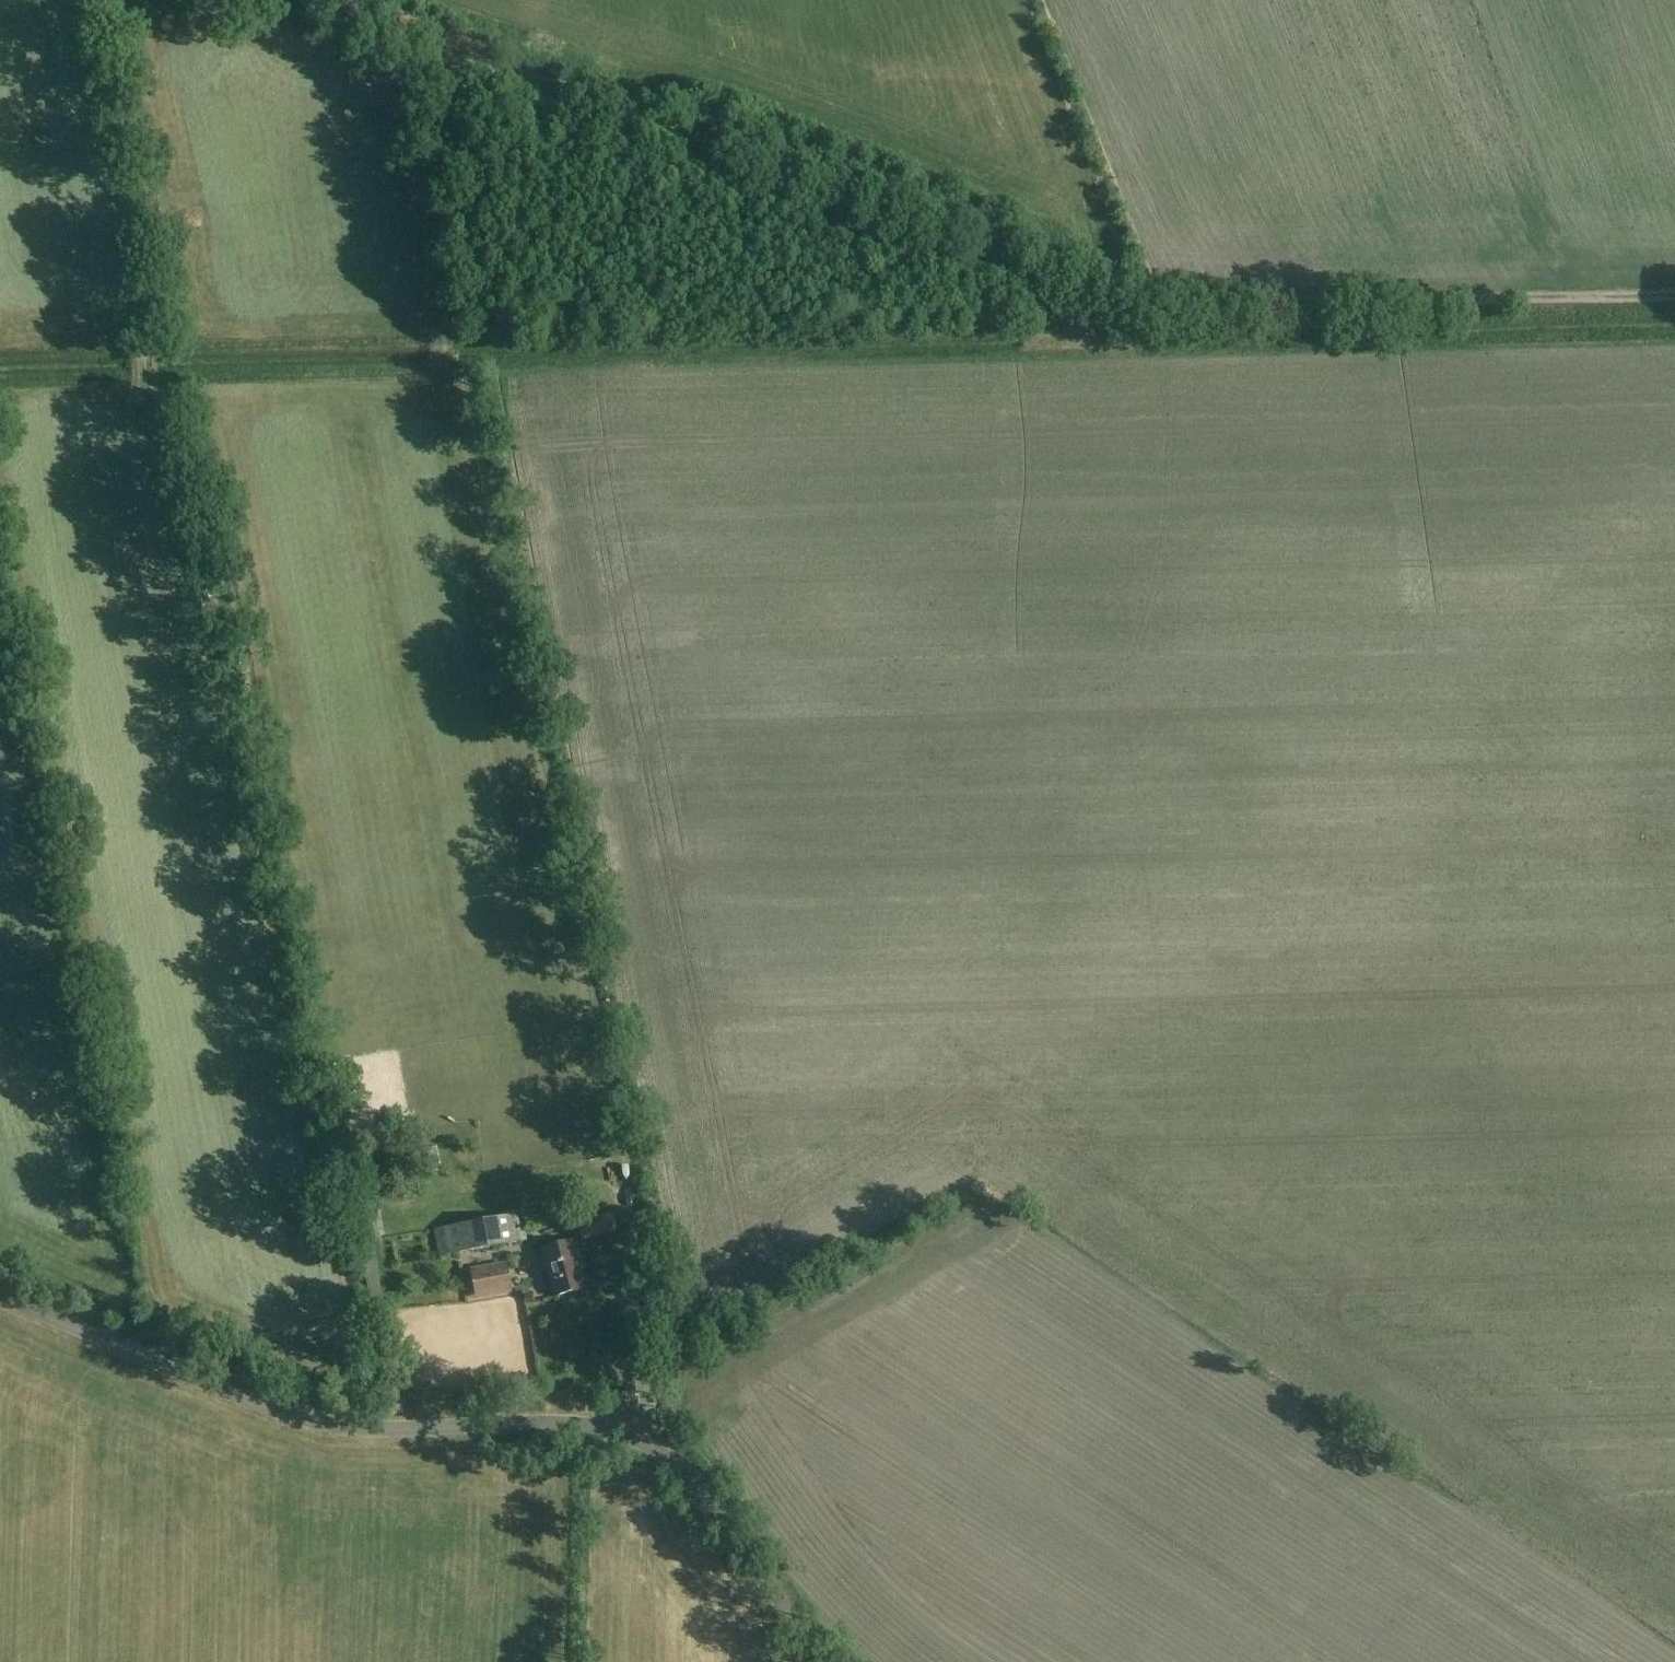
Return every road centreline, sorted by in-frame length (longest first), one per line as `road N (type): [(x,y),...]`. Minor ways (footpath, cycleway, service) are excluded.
road 1 (track): [(1674,303),(1303,310),(1190,306),(1108,289),(336,0)]
road 2 (unclassified): [(0,1291),(302,1414),(366,1424),(576,1423),(630,1433),(688,1473),(822,1661)]

